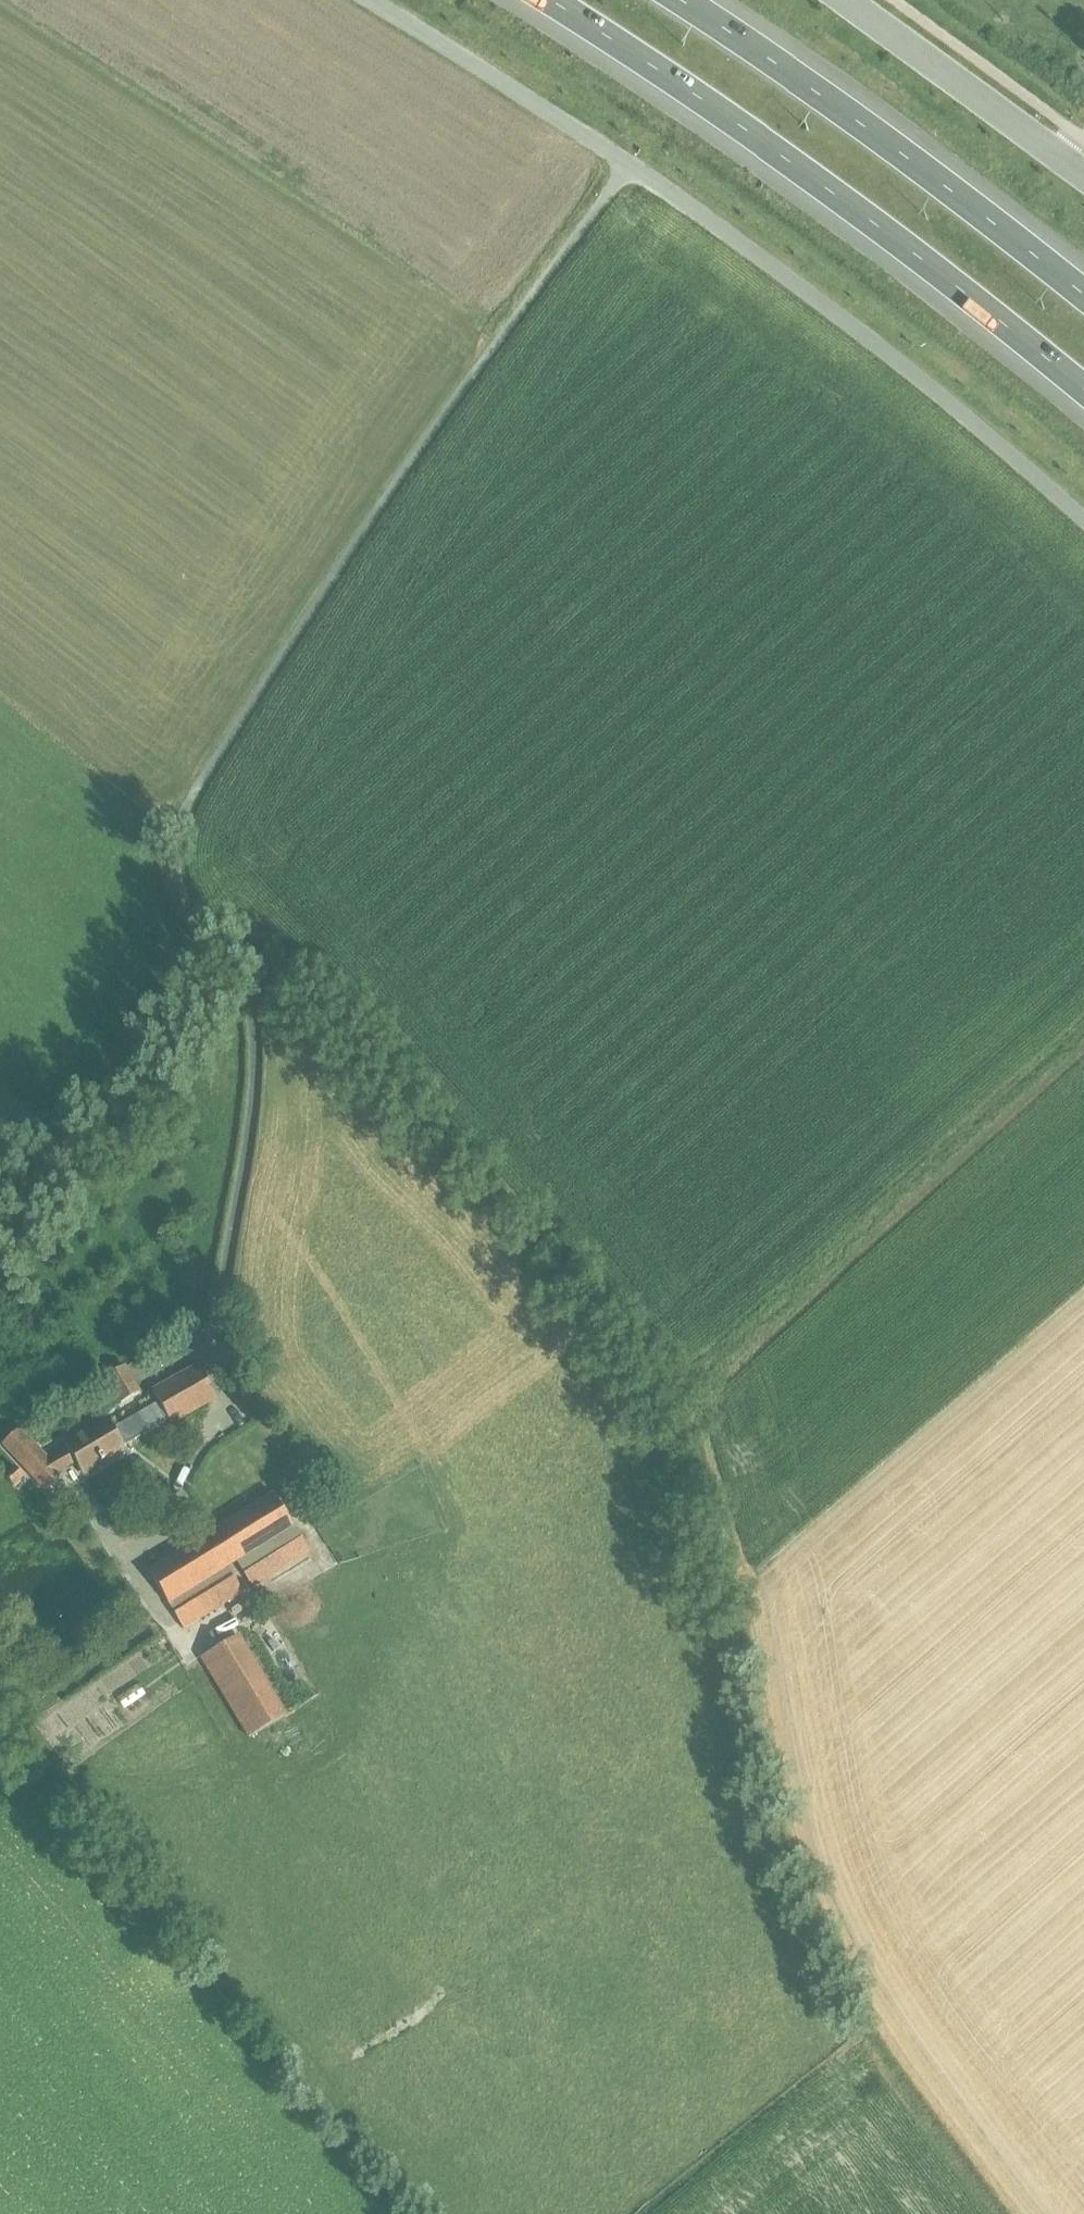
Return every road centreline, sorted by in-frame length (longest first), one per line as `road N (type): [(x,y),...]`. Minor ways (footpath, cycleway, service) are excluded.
road 1 (unclassified): [(242,993),(184,908),(172,853),(179,824),(374,520),(629,165)]
road 2 (trunk): [(557,0),(832,186),(1083,384)]
road 3 (unclassified): [(629,165),(854,327),(1083,517)]
road 4 (trunk): [(1083,292),(860,120),(686,0)]
road 5 (unclassified): [(369,0),(629,165)]
road 6 (tertiary): [(846,0),(1074,166)]

